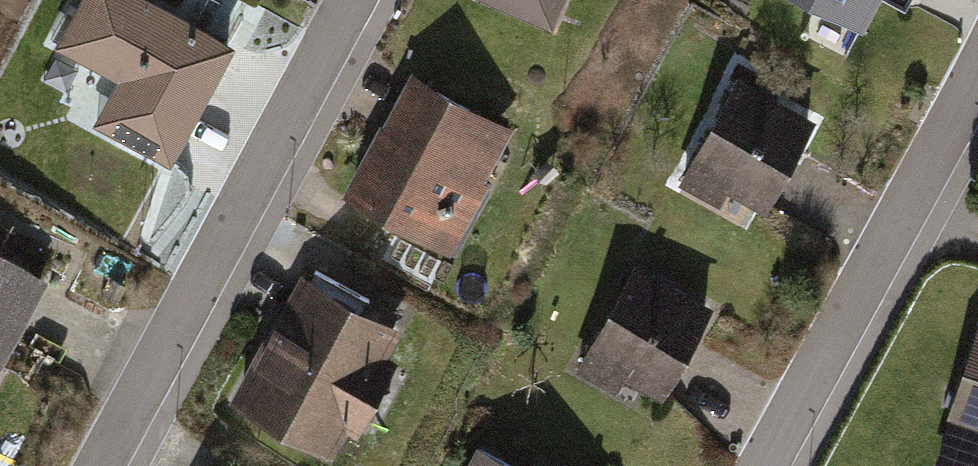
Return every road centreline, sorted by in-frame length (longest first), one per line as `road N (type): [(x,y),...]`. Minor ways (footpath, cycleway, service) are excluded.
road 1 (residential): [(111,465),(362,0)]
road 2 (residential): [(776,465),(977,88)]

